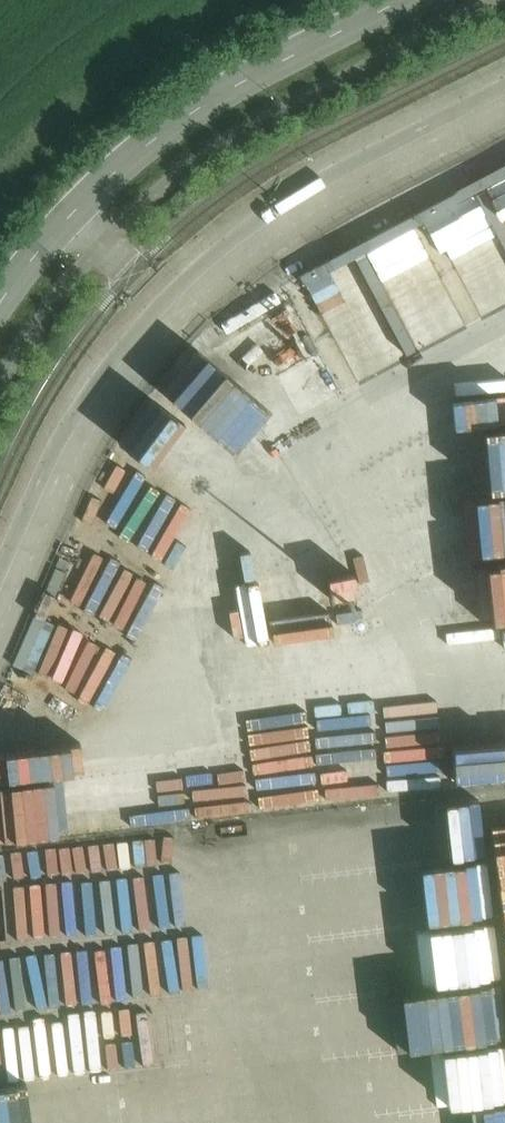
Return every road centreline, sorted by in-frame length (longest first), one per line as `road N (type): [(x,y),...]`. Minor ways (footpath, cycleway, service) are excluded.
road 1 (tertiary): [(74,213),(156,140),(232,90),(407,0)]
road 2 (unclassified): [(74,213),(172,303)]

